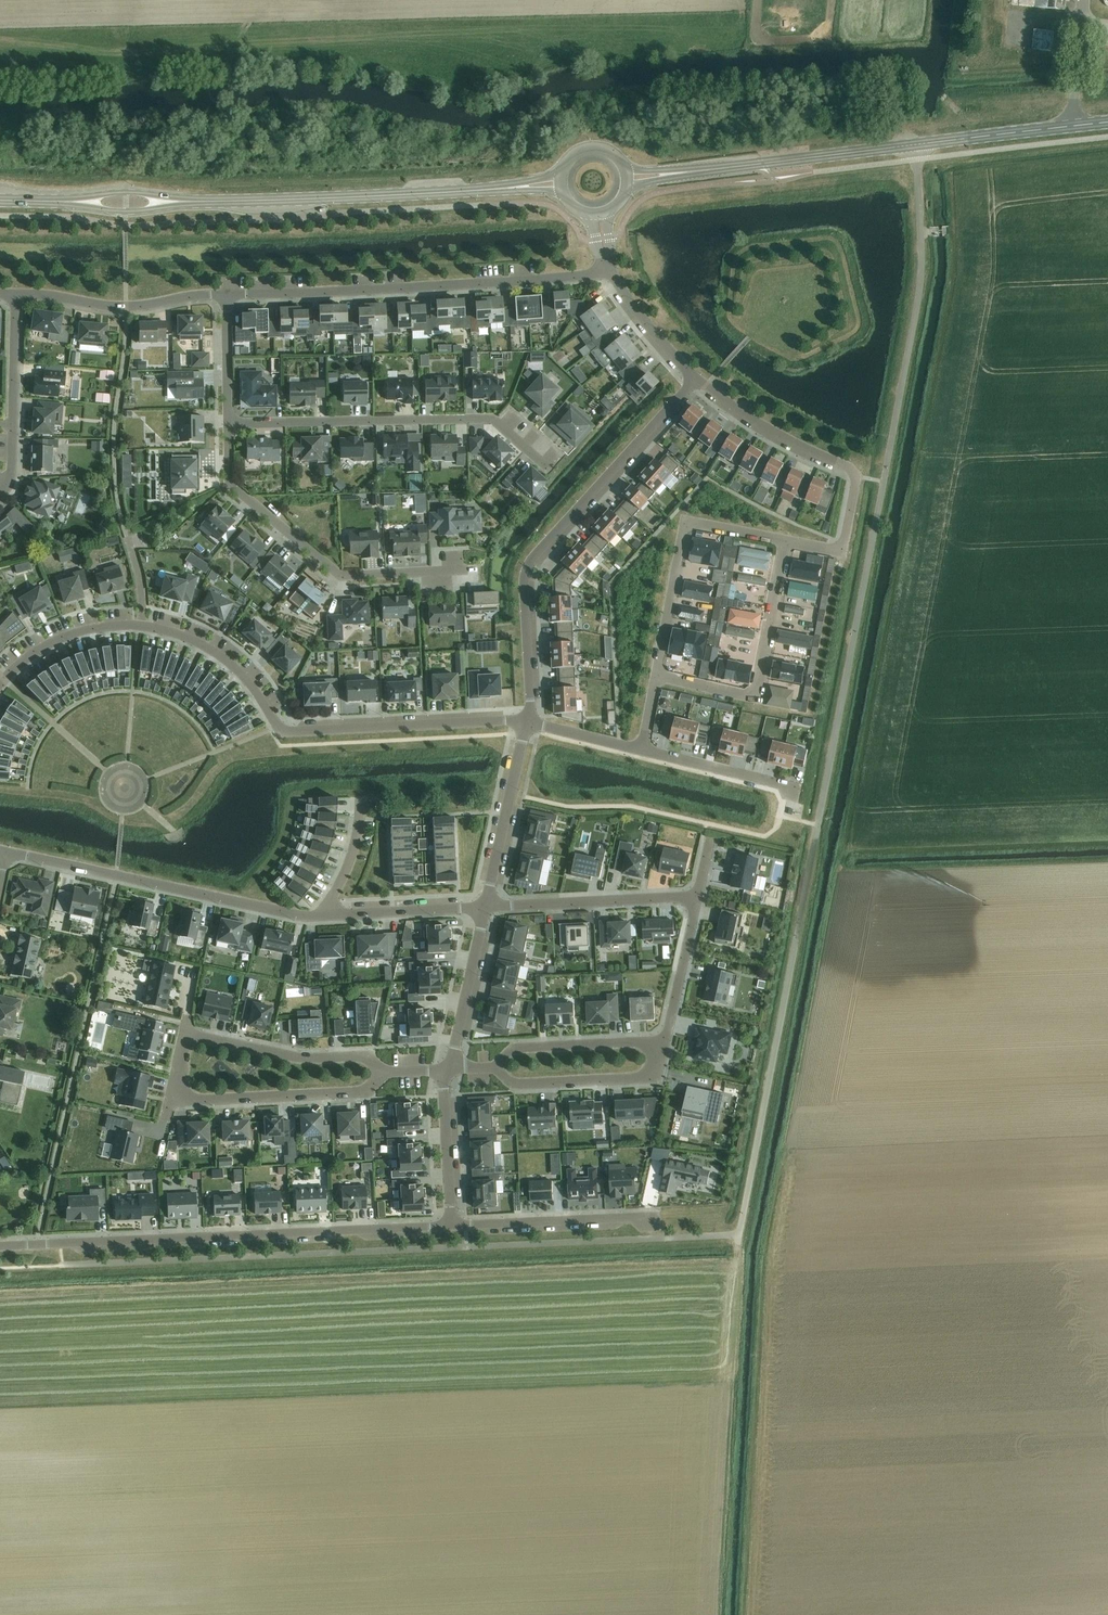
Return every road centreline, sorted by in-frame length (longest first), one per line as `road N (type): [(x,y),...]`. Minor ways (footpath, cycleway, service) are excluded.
road 1 (unclassified): [(739,1235),(918,297),(918,159)]
road 2 (residential): [(0,684),(58,639),(139,626),(180,635),(226,660),(284,730),(526,723)]
road 3 (residential): [(455,1225),(0,1246)]
road 4 (residential): [(526,723),(532,560),(697,379)]
road 5 (residential): [(225,294),(610,269)]
road 6 (residential): [(486,907),(698,898),(665,1042)]
road 7 (residential): [(550,468),(497,419),(229,423)]
road 8 (residential): [(8,851),(305,916),(329,914)]
road 9 (residential): [(465,570),(336,572),(231,484),(229,423)]
road 10 (residential): [(697,379),(856,474),(841,548),(785,540)]
road 11 (tertiary): [(212,202),(481,189)]
road 12 (residential): [(659,675),(755,697),(785,540)]
road 13 (residential): [(383,1071),(369,1091),(170,1101)]
road 14 (tertiary): [(705,171),(915,144)]
road 15 (residential): [(15,293),(126,306),(225,294)]
road 16 (residential): [(186,1034),(296,1059),(371,1057),(383,1071)]
road 17 (residential): [(665,1042),(655,1077),(517,1083),(497,1067)]
road 18 (residential): [(653,1222),(455,1225)]
road 19 (tertiary): [(915,144),(1107,122)]
road 20 (residential): [(486,907),(526,723)]
road 21 (residential): [(497,1067),(522,1049),(665,1042)]
road 22 (tertiary): [(46,201),(126,212),(212,202)]
road 23 (tertiary): [(212,202),(126,192),(46,201)]
road 24 (residential): [(450,1068),(486,907)]
road 25 (residential): [(642,750),(798,789)]
road 26 (residential): [(455,1225),(443,1089),(450,1068)]
road 27 (residential): [(329,914),(486,907)]
road 28 (residential): [(659,675),(693,523)]
road 29 (residential): [(610,269),(697,379)]
road 30 (residential): [(14,424),(15,293)]
road 31 (residential): [(229,423),(225,294)]
road 32 (residential): [(360,800),(355,845),(329,914)]

